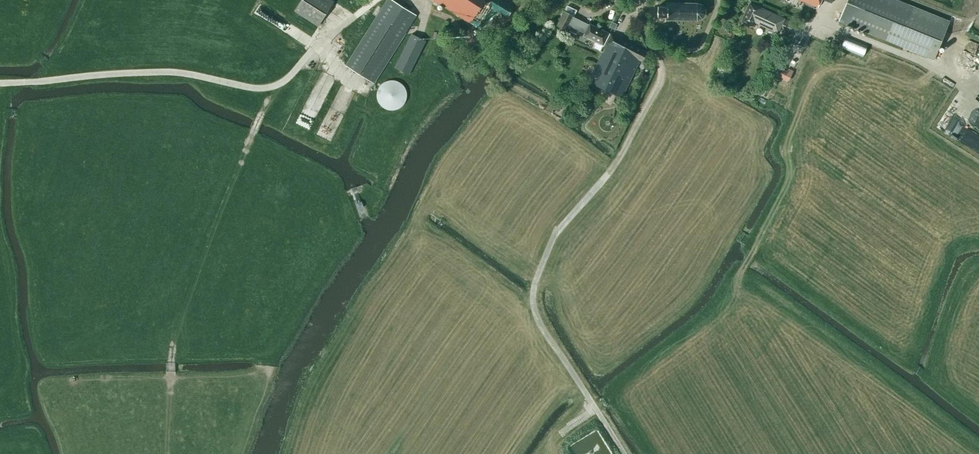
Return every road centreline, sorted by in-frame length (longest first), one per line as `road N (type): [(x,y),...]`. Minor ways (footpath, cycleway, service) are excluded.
road 1 (track): [(643,0),(659,74),(611,168),(558,231),(533,289),(541,324),(623,453)]
road 2 (track): [(382,0),(274,86),(147,74),(0,81)]

